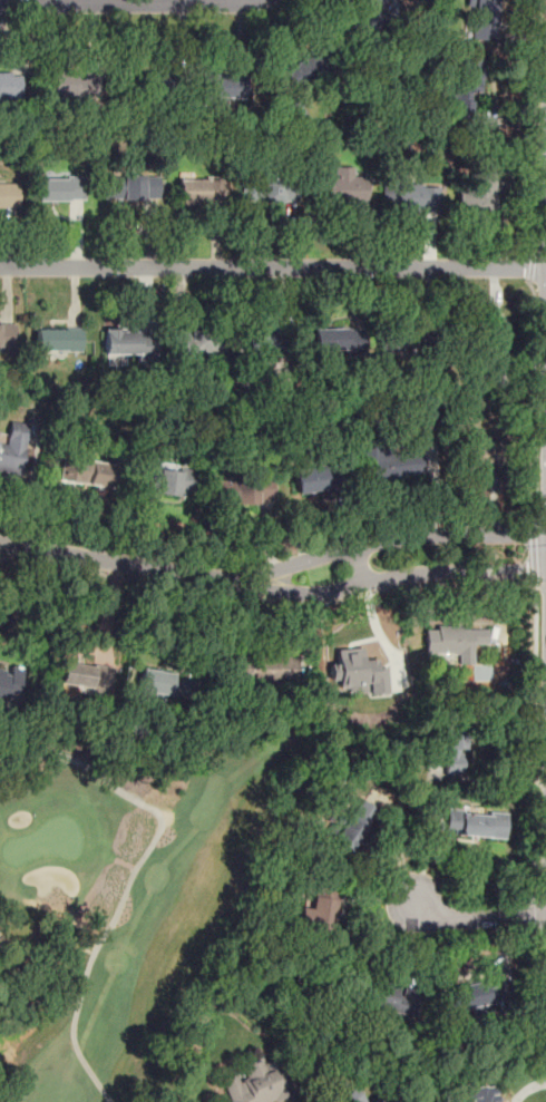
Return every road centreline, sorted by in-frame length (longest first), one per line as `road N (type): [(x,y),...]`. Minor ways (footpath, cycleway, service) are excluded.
road 1 (residential): [(0,267),(545,267)]
road 2 (residential): [(545,535),(420,536),(331,553),(247,582)]
road 3 (residential): [(247,582),(293,595),(426,574),(545,573)]
road 4 (residential): [(0,5),(258,0)]
road 5 (residential): [(247,582),(0,543)]
road 6 (residential): [(545,913),(447,919),(417,903)]

